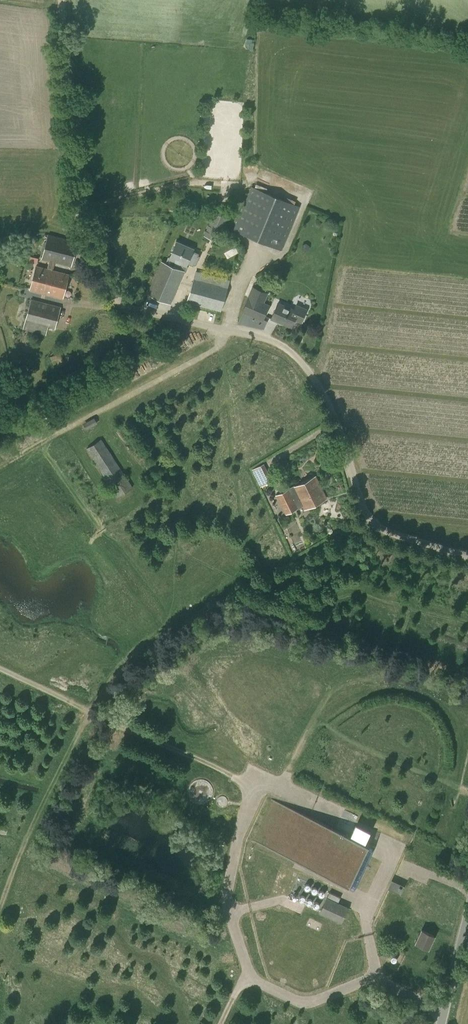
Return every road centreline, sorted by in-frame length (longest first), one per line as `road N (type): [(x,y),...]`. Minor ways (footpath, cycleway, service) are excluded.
road 1 (unclassified): [(467,556),(370,518),(324,397),(296,357),(113,296),(89,256),(79,216),(60,0)]
road 2 (track): [(221,330),(216,347),(49,438)]

